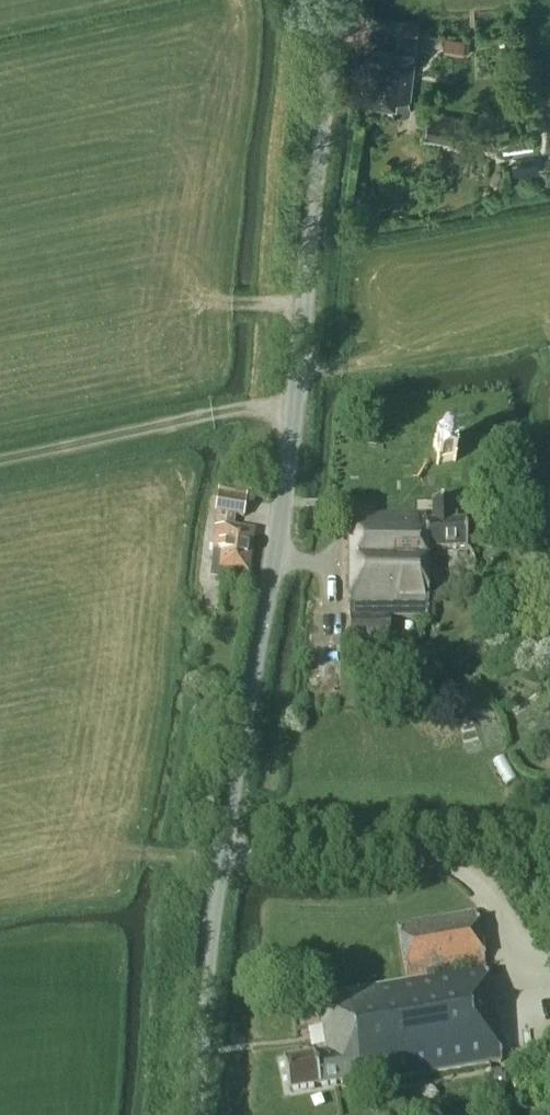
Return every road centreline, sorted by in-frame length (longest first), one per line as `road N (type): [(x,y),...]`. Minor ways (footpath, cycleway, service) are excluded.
road 1 (unclassified): [(194,1114),(219,872),(281,522),(339,0)]
road 2 (track): [(0,461),(220,414),(295,409)]

